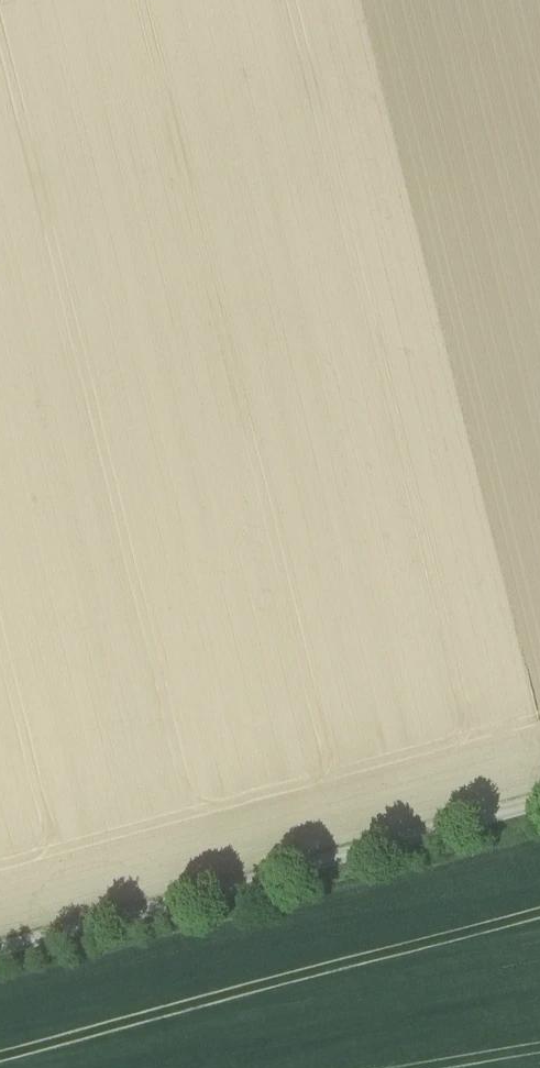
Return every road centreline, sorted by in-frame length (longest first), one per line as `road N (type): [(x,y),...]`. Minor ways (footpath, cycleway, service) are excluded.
road 1 (unclassified): [(539,802),(0,944)]

